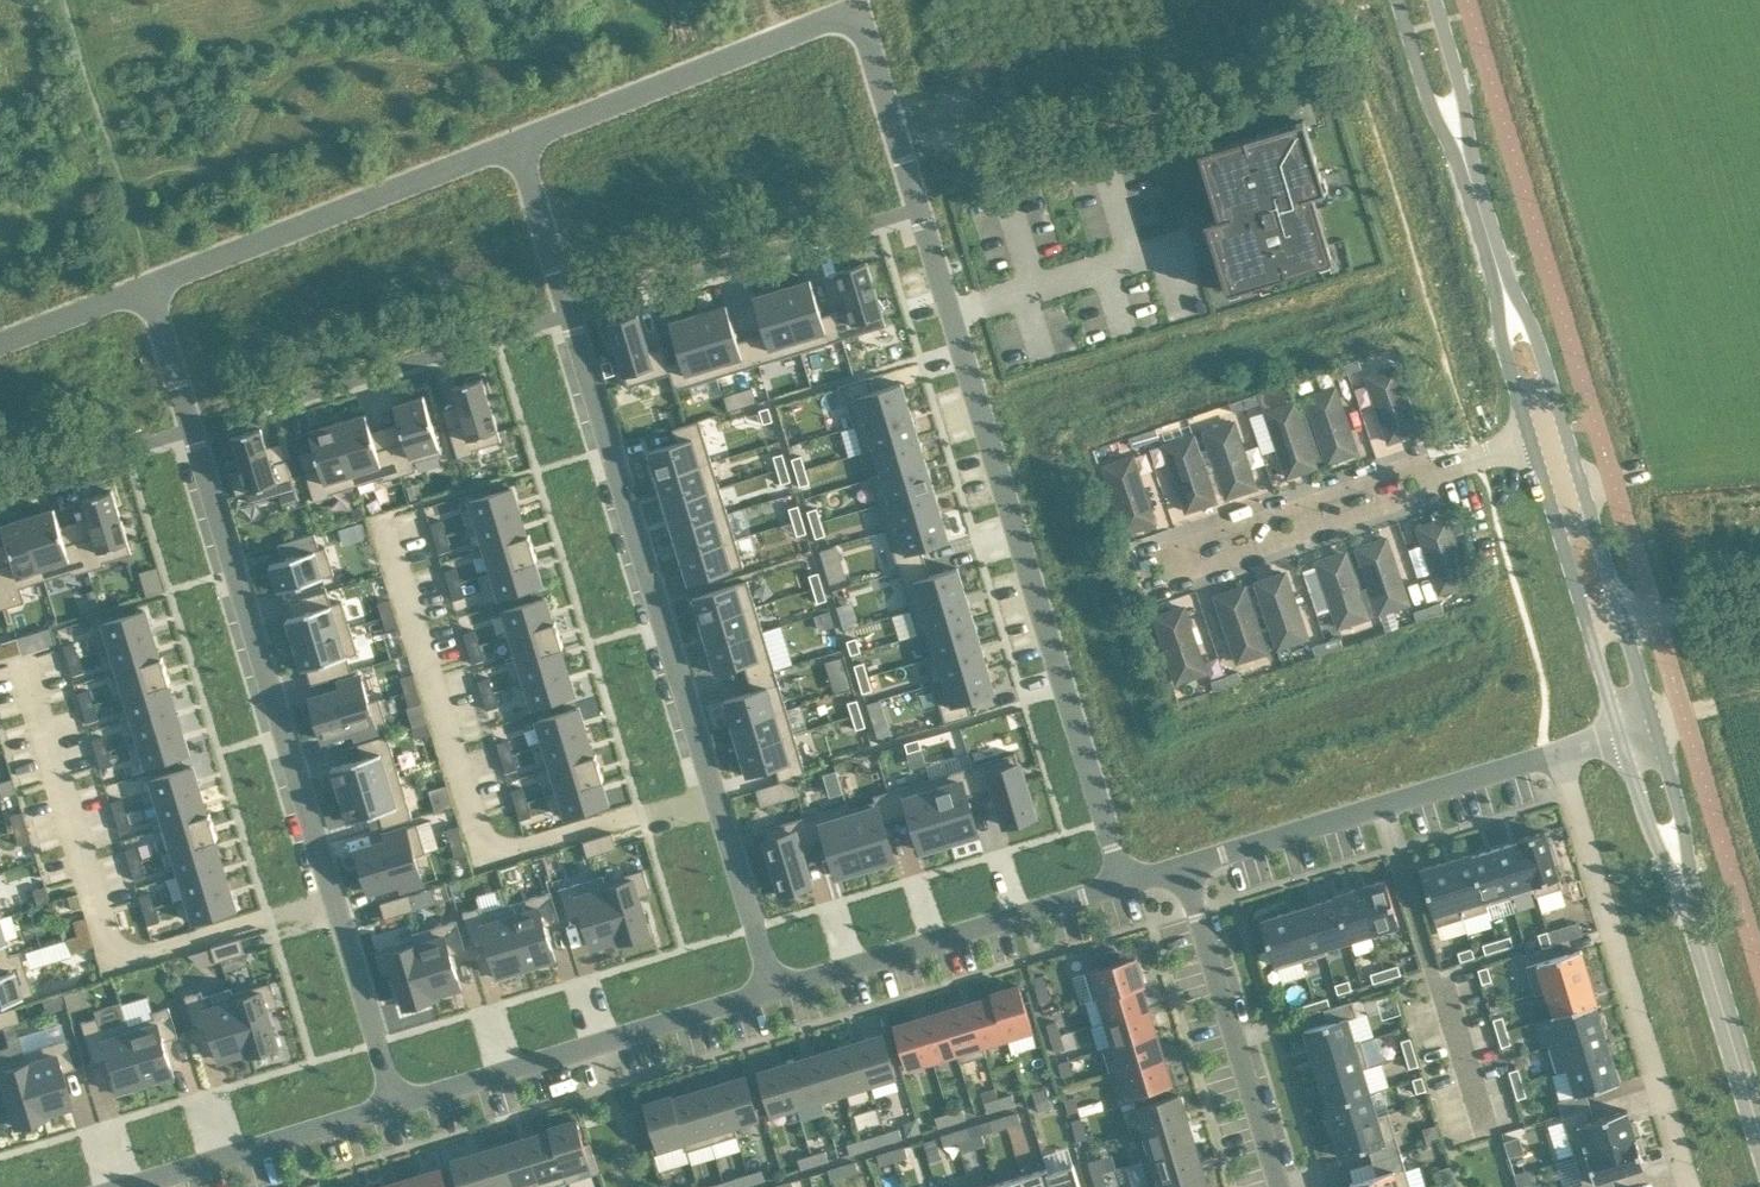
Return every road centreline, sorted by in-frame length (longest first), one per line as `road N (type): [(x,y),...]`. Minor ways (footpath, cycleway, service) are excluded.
road 1 (track): [(0,458),(563,294),(1350,47)]
road 2 (residential): [(847,22),(867,41),(1125,885)]
road 3 (residential): [(517,143),(775,991)]
road 4 (residential): [(151,286),(396,1105)]
road 5 (residential): [(1553,756),(1693,1186)]
road 6 (residential): [(1533,443),(1149,569)]
road 7 (residential): [(396,1105),(775,991)]
road 8 (residential): [(517,143),(151,286)]
road 9 (residential): [(1180,869),(1553,756)]
road 10 (residential): [(775,991),(1125,885)]
road 11 (residential): [(847,22),(816,24),(517,143)]
road 12 (residential): [(1180,869),(1278,1186)]
road 13 (tertiary): [(1654,726),(1568,431)]
road 14 (tertiary): [(1533,443),(1622,735)]
road 15 (residential): [(133,1185),(396,1105)]
road 16 (tertiary): [(1759,1136),(1684,886)]
road 17 (tertiary): [(1493,254),(1504,350),(1533,443)]
road 18 (tertiary): [(1568,431),(1537,335),(1493,254)]
road 19 (tertiary): [(1684,886),(1682,815),(1654,726)]
road 20 (tertiary): [(1622,735),(1649,825),(1684,886)]
road 21 (residential): [(151,286),(0,344)]
road 22 (tertiary): [(1398,0),(1427,94),(1463,144)]
road 23 (tertiary): [(1463,144),(1461,83),(1436,0)]

